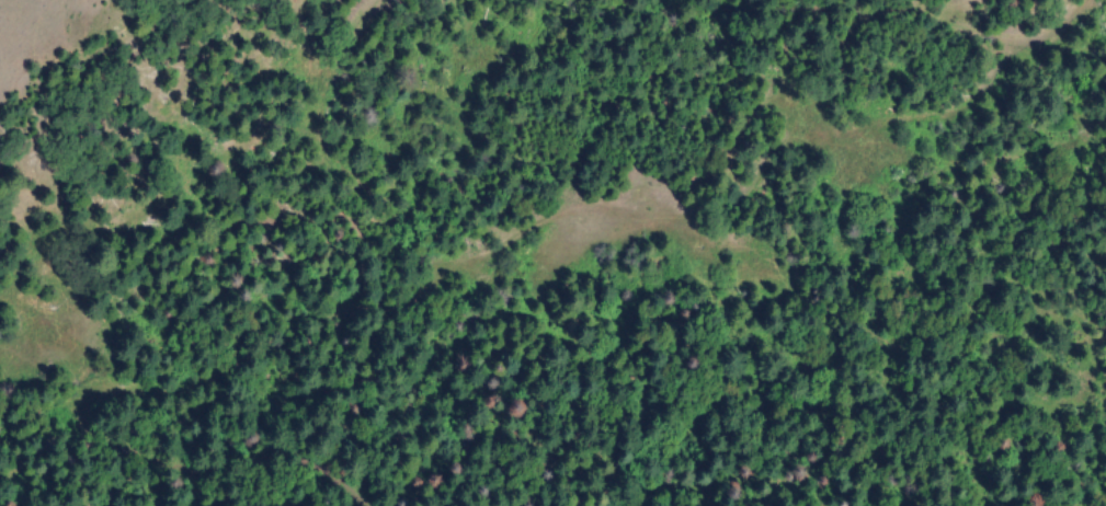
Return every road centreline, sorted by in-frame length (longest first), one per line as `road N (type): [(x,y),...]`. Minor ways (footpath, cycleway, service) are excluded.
road 1 (residential): [(967,0),(670,125),(380,314),(242,353),(0,376)]

